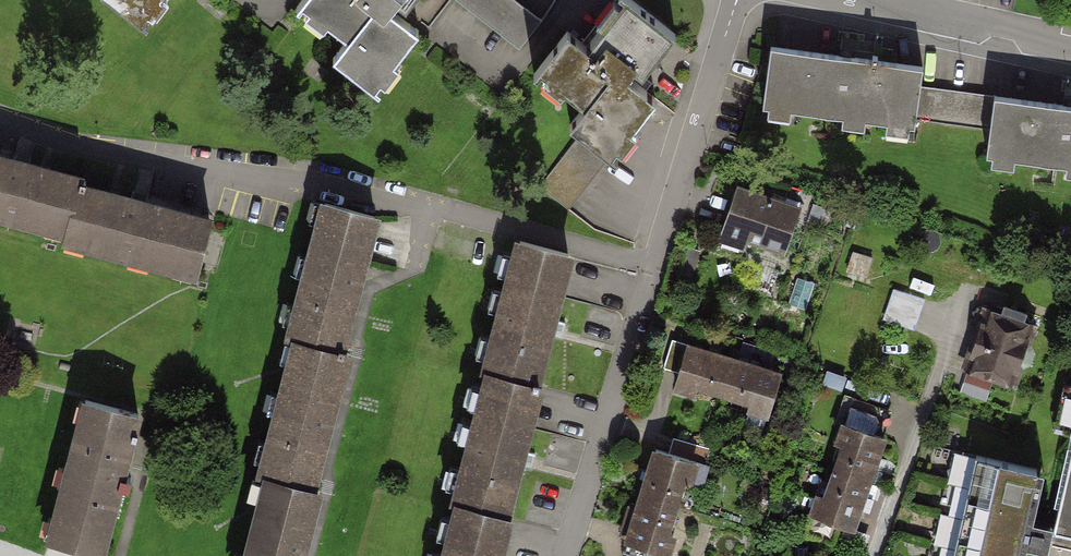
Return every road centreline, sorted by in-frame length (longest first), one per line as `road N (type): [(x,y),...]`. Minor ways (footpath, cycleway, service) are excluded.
road 1 (residential): [(0,116),(72,145),(307,180),(655,266),(737,0)]
road 2 (residential): [(563,555),(650,281)]
road 3 (residential): [(874,0),(1070,42)]

